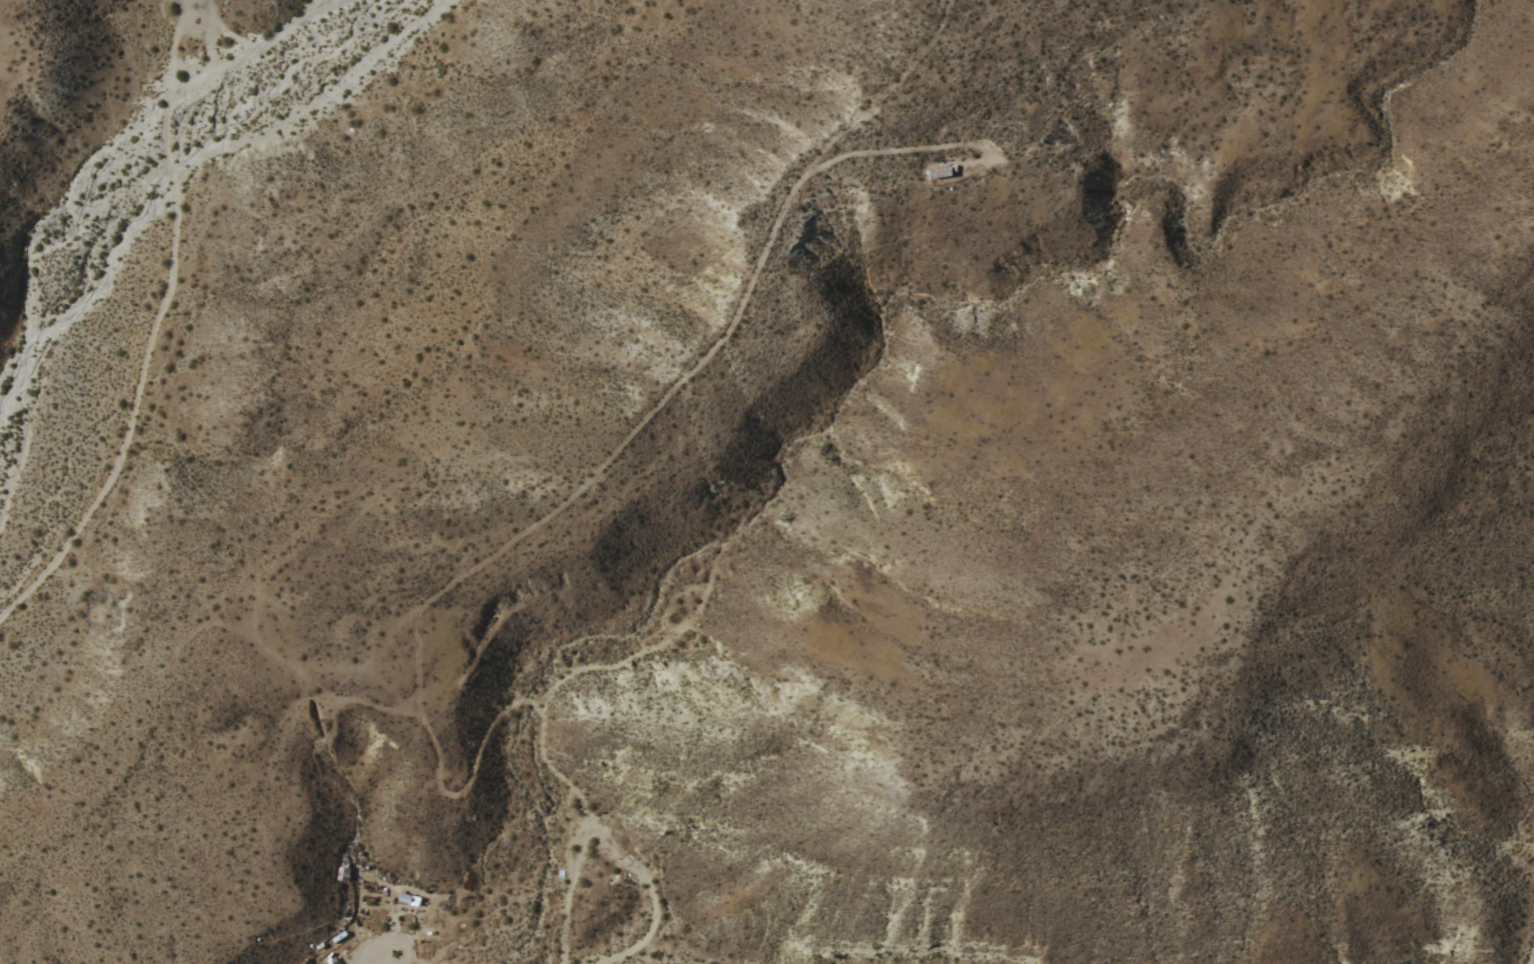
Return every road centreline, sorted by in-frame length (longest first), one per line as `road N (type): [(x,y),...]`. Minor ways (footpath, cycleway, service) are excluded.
road 1 (track): [(0,617),(57,557),(119,461),(166,292),(181,121),(190,100),(312,0)]

